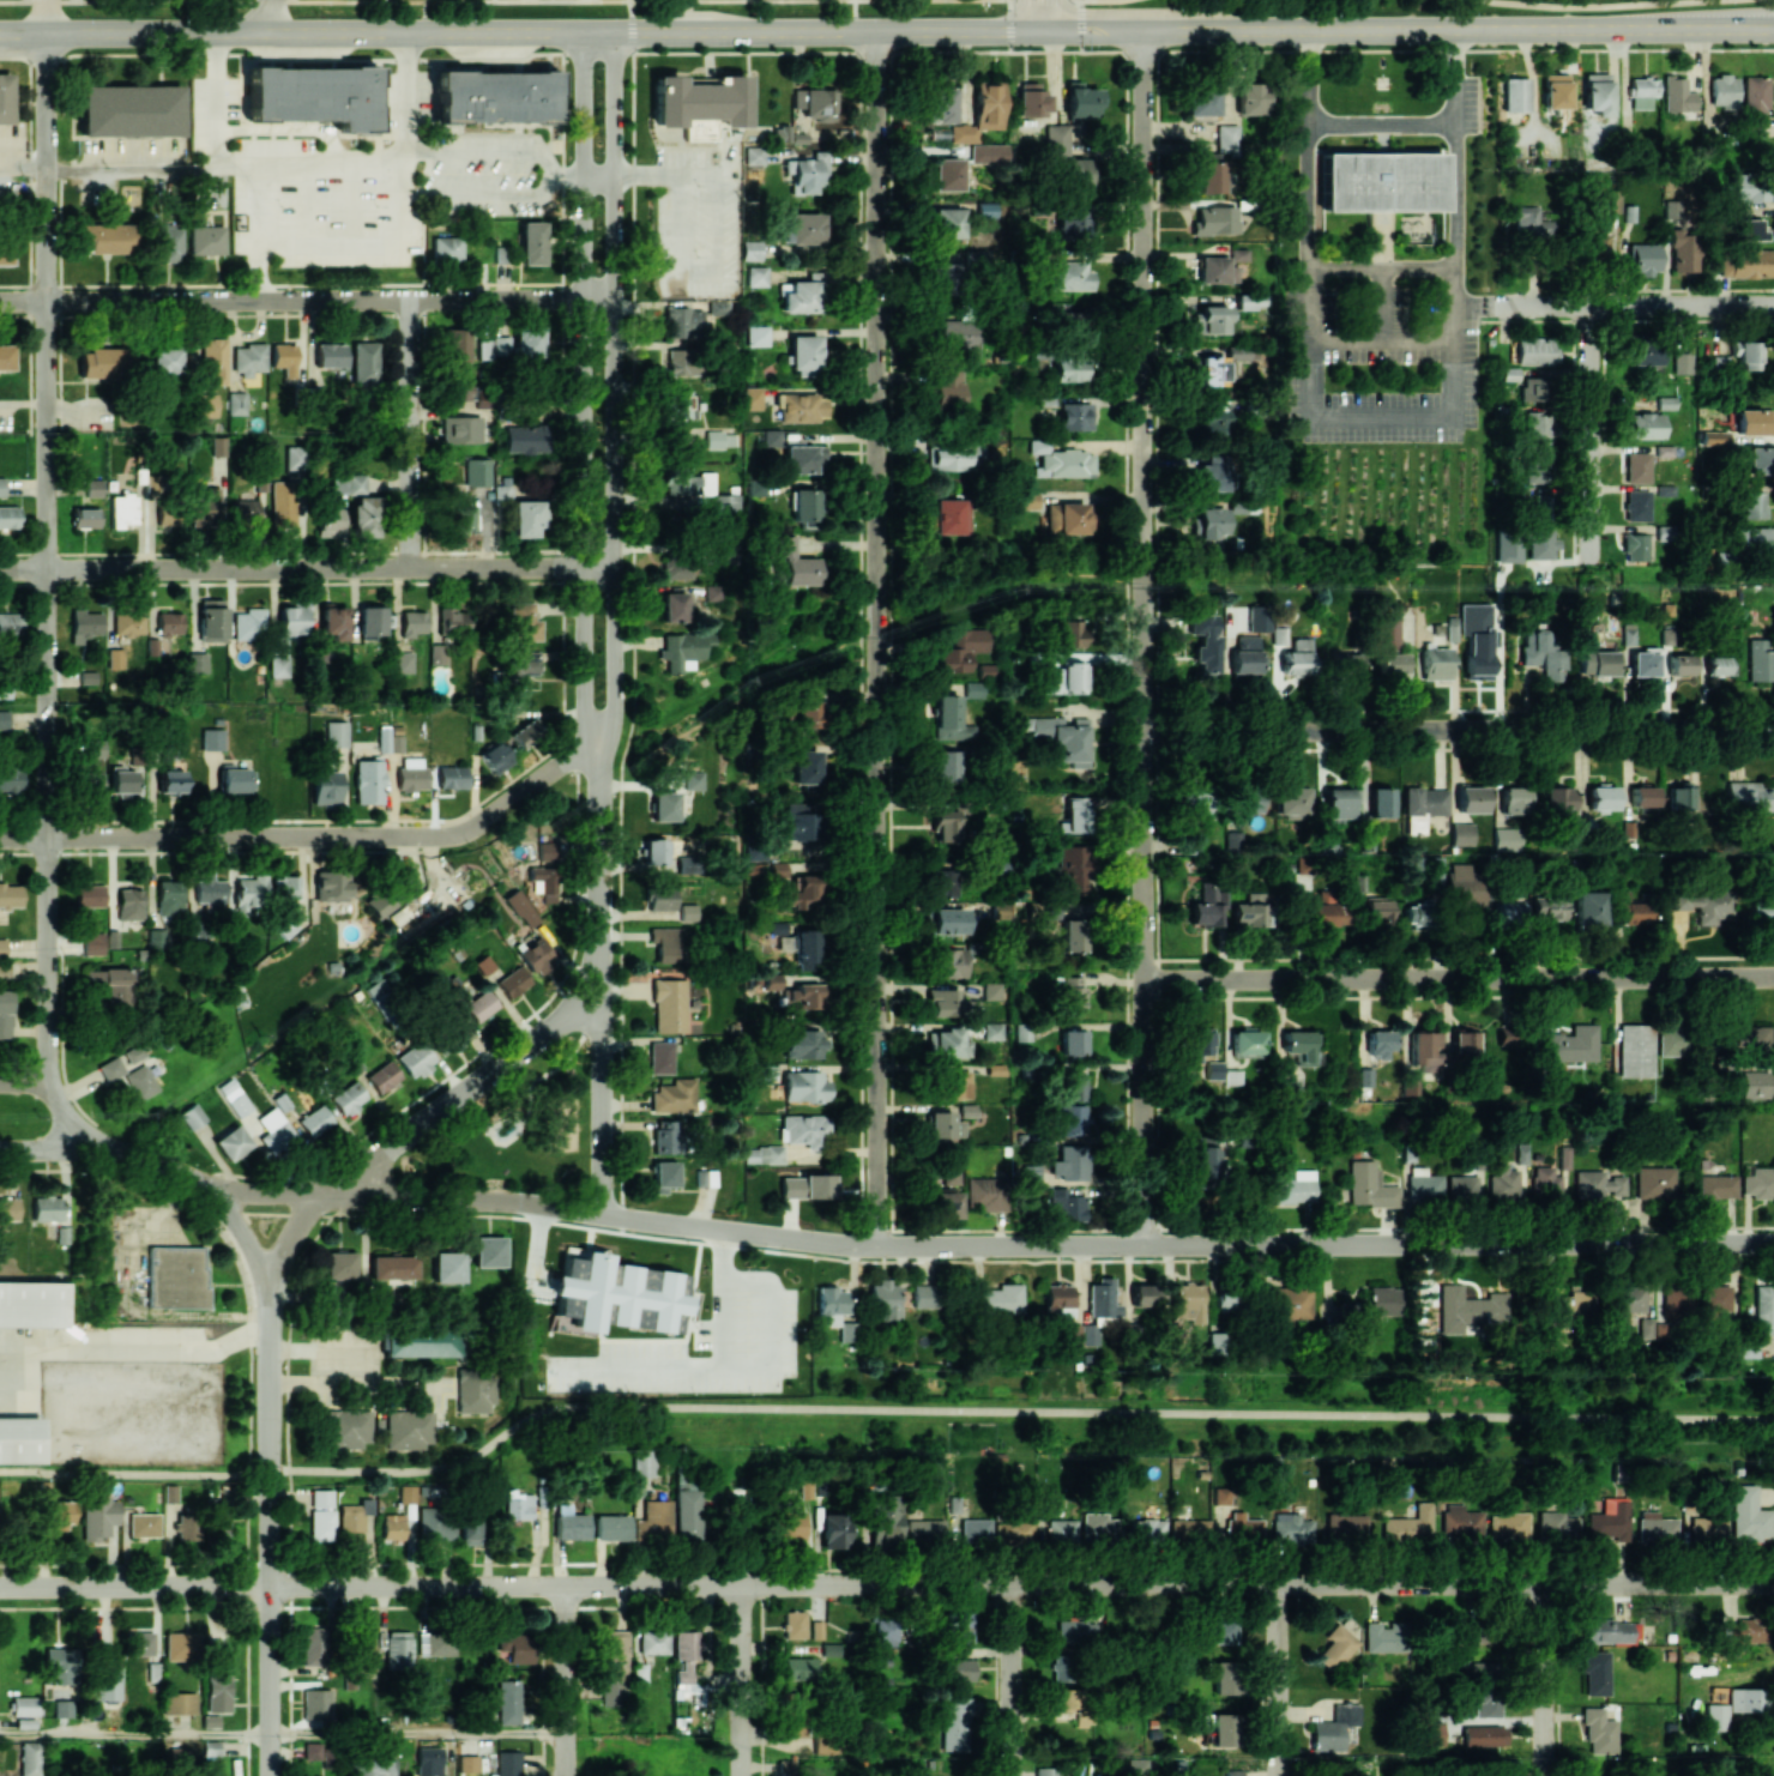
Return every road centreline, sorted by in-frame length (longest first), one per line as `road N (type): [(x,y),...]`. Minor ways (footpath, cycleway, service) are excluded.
road 1 (residential): [(0,1151),(138,1155),(216,1190),(248,1195),(506,1201),(880,1248),(1773,1240)]
road 2 (residential): [(880,1248),(877,30)]
road 3 (residential): [(1142,1242),(1140,29)]
road 4 (residential): [(90,1148),(65,1120),(48,1055),(44,31)]
road 5 (secondary): [(1054,29),(267,30)]
road 6 (residential): [(1012,1584),(1773,1582)]
road 7 (residential): [(271,1585),(1012,1584)]
road 8 (residential): [(581,31),(584,684),(597,742)]
road 9 (secondary): [(1718,28),(1054,29)]
road 10 (residential): [(1142,980),(1773,978)]
road 11 (residential): [(1142,731),(1773,730)]
road 12 (residential): [(0,839),(436,838),(484,822),(597,742)]
road 13 (residential): [(0,570),(614,568)]
road 14 (residential): [(0,303),(613,301)]
road 15 (residential): [(271,1775),(270,1316),(257,1258),(216,1190)]
road 16 (residential): [(597,742),(614,683),(613,176)]
road 17 (residential): [(270,1316),(284,1249),(324,1194),(602,997)]
road 18 (residential): [(1490,307),(1773,306)]
road 19 (residential): [(0,1587),(271,1585)]
road 20 (residential): [(411,569),(409,302)]
road 21 (secondary): [(267,30),(0,31)]
road 22 (residential): [(1592,563),(1591,306)]
road 23 (residential): [(602,997),(597,742)]
road 24 (residential): [(602,1215),(602,997)]
road 25 (residential): [(1279,1775),(1278,1583)]
road 26 (residential): [(1545,1775),(1545,1583)]
road 27 (residential): [(739,1775),(738,1584)]
road 28 (residential): [(1012,1775),(1012,1584)]
road 29 (residential): [(566,1775),(566,1585)]
road 30 (residential): [(613,176),(613,31)]

